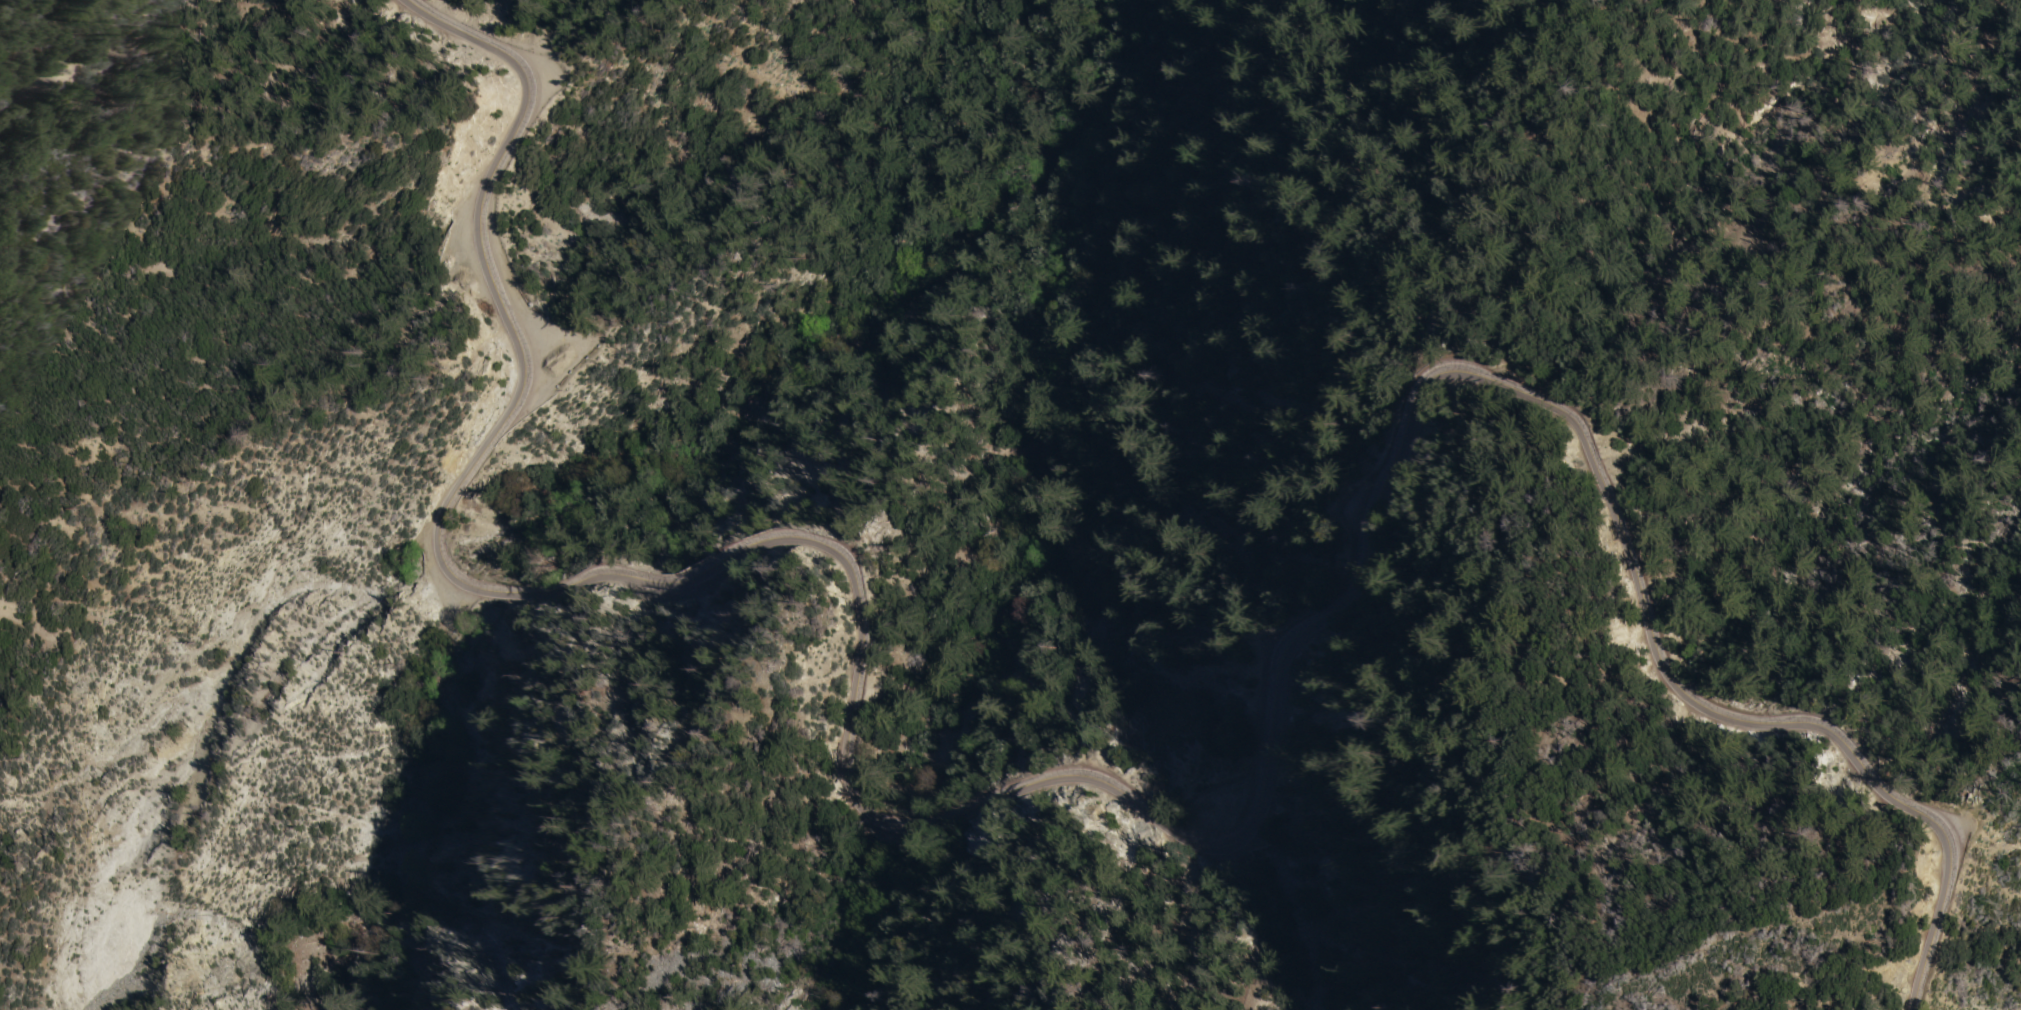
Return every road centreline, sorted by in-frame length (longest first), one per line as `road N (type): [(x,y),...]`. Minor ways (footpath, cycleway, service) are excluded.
road 1 (tertiary): [(1907,1009),(1944,868),(1929,821),(1764,732),(1689,703),(1661,669),(1637,616),(1569,425),(1544,398),(1489,366),(1458,367),(1417,391),(1342,593),(1284,635),(1268,661),(1243,810),(1231,835),(1206,848),(1181,841),(1108,781),(1075,774),(1032,781),(923,825),(864,815),(846,793),(841,768),(850,629),(831,546),(776,538),(663,586),(602,575),(522,595),(469,594),(441,578),(423,554),(427,524),(513,381),(475,261),(469,214),(475,180),(518,92),(513,68),(390,0)]

